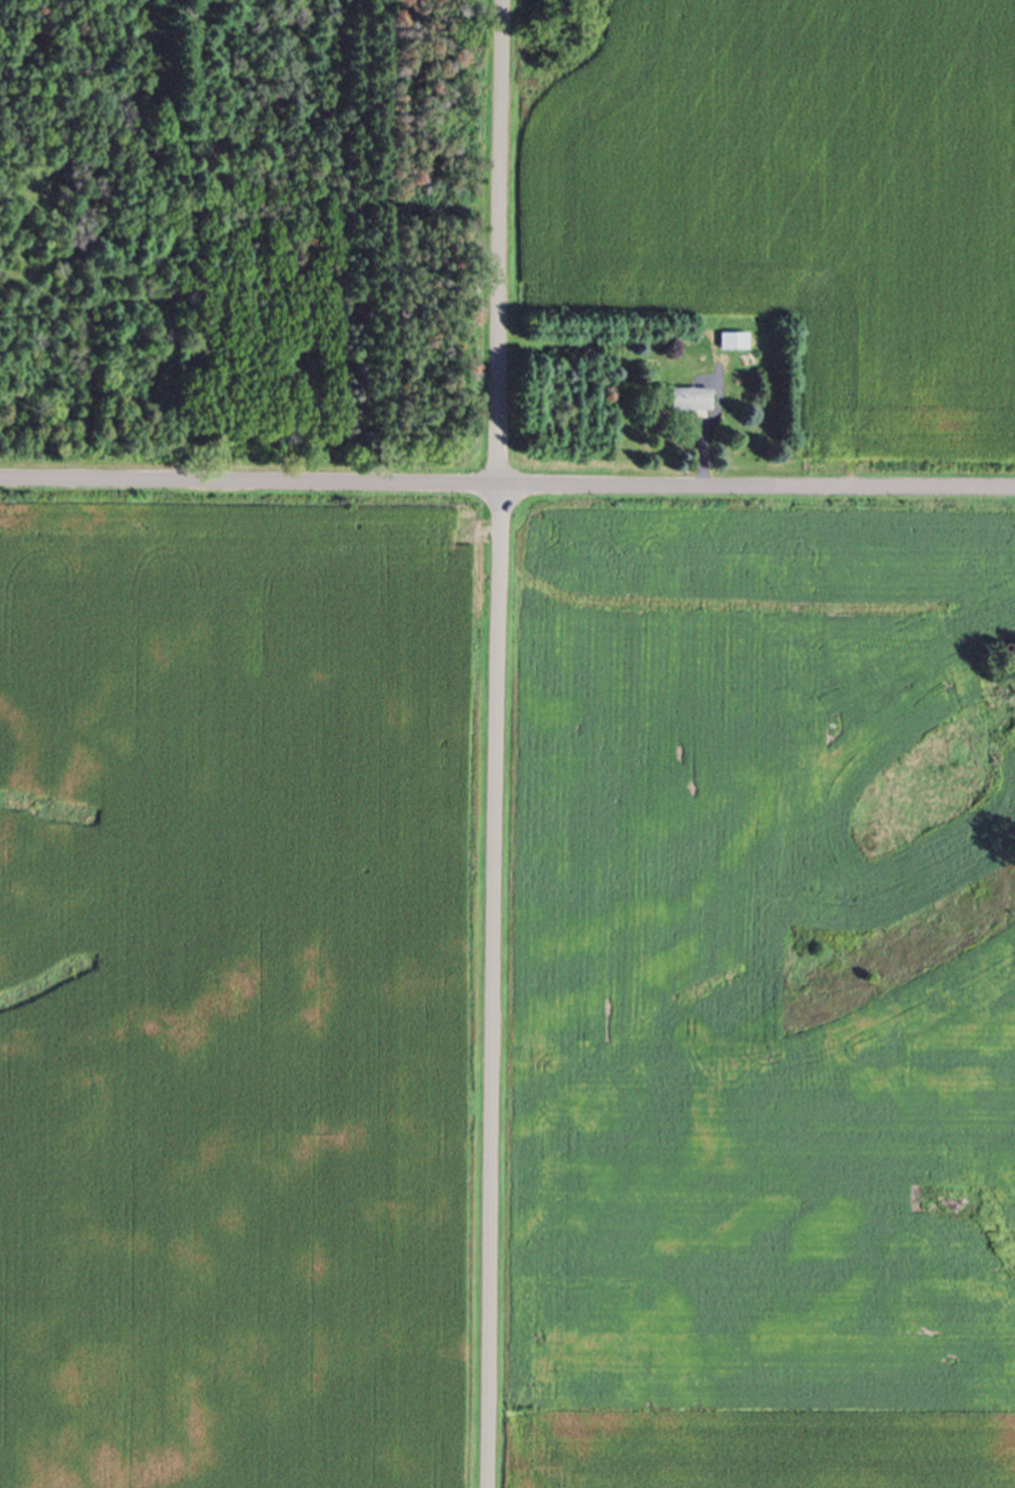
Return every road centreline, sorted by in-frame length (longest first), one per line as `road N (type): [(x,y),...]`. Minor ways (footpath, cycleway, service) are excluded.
road 1 (residential): [(485,1487),(503,0)]
road 2 (residential): [(1014,488),(0,474)]

